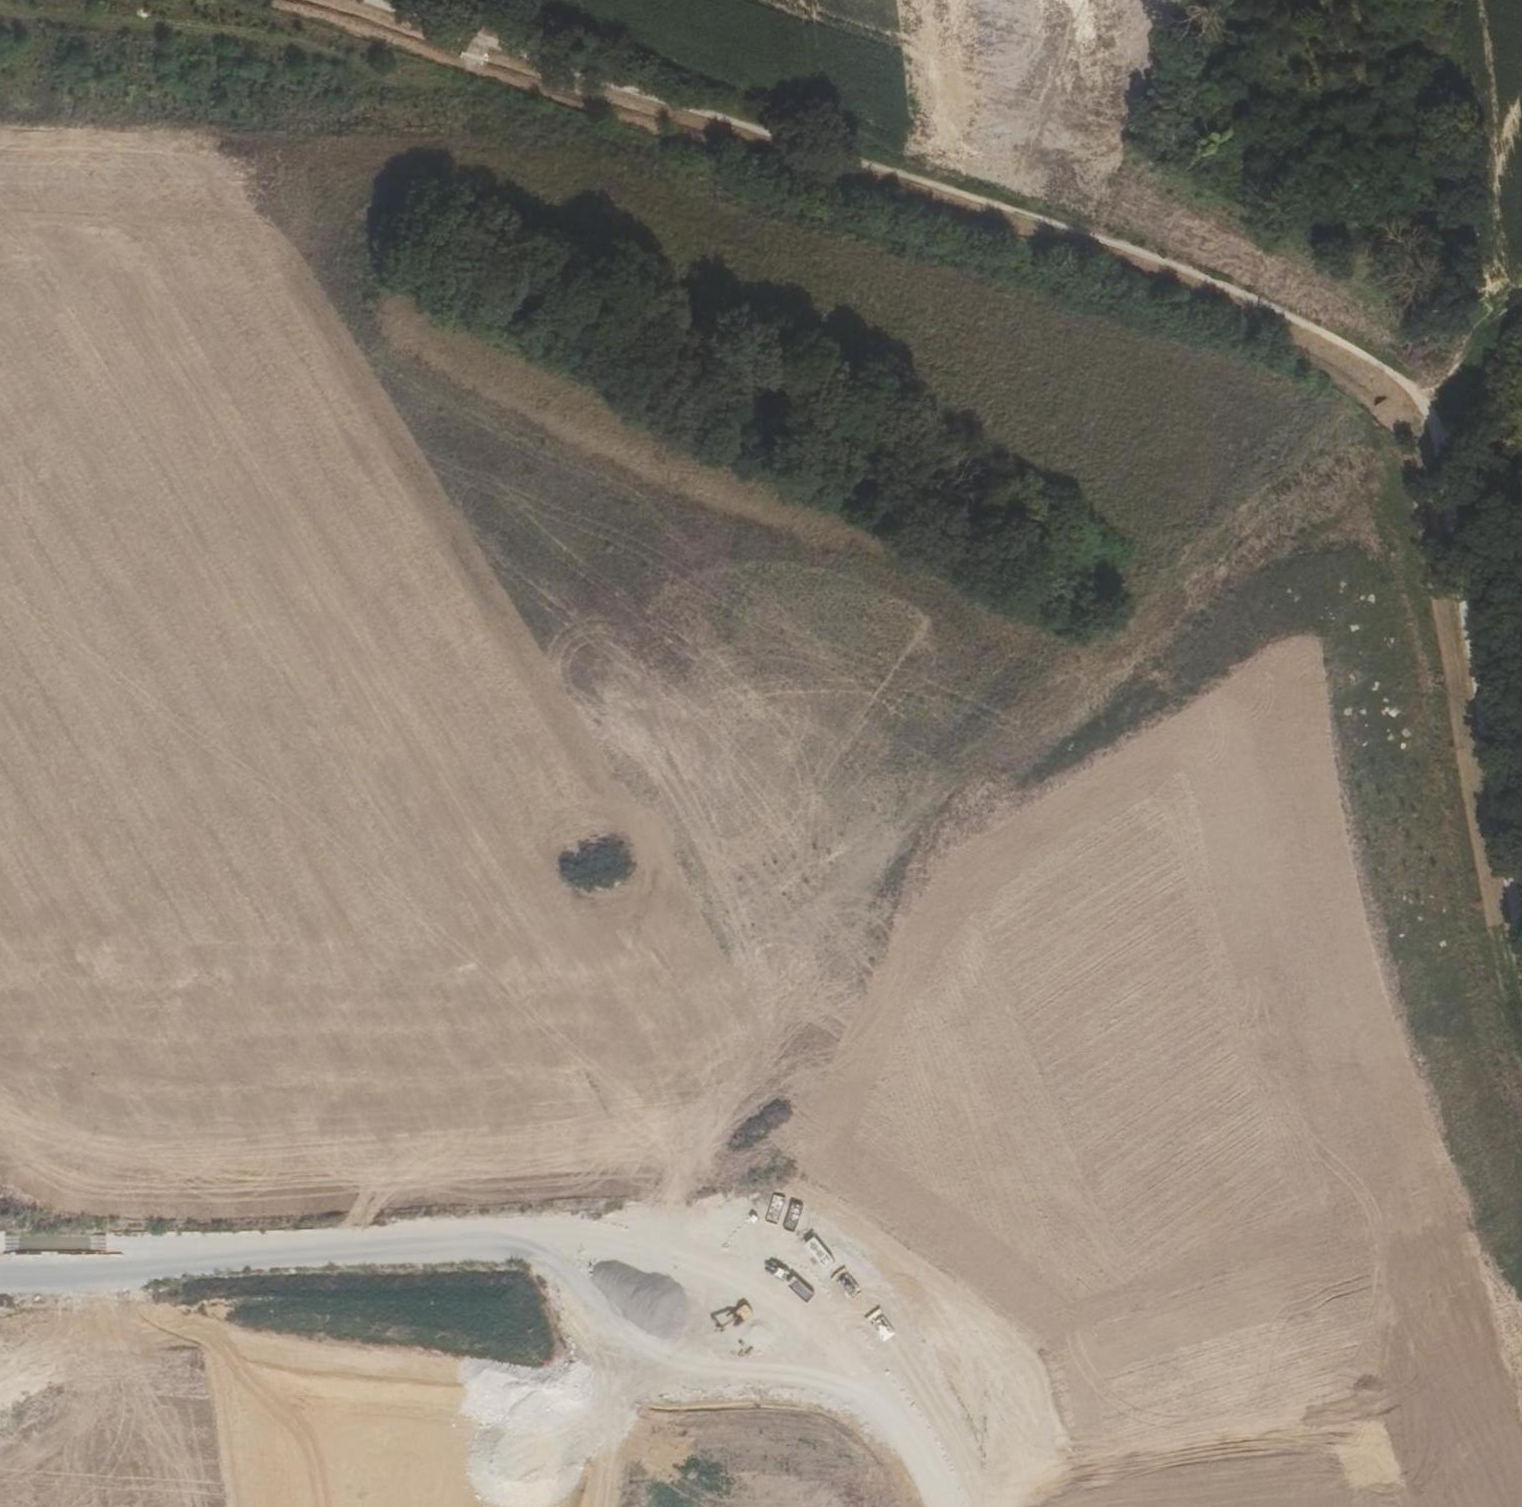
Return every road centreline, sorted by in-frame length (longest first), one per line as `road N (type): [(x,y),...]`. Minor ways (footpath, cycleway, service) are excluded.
road 1 (track): [(334,0),(1140,256),(1266,304),(1351,349),(1420,399),(1445,488),(1521,929)]

